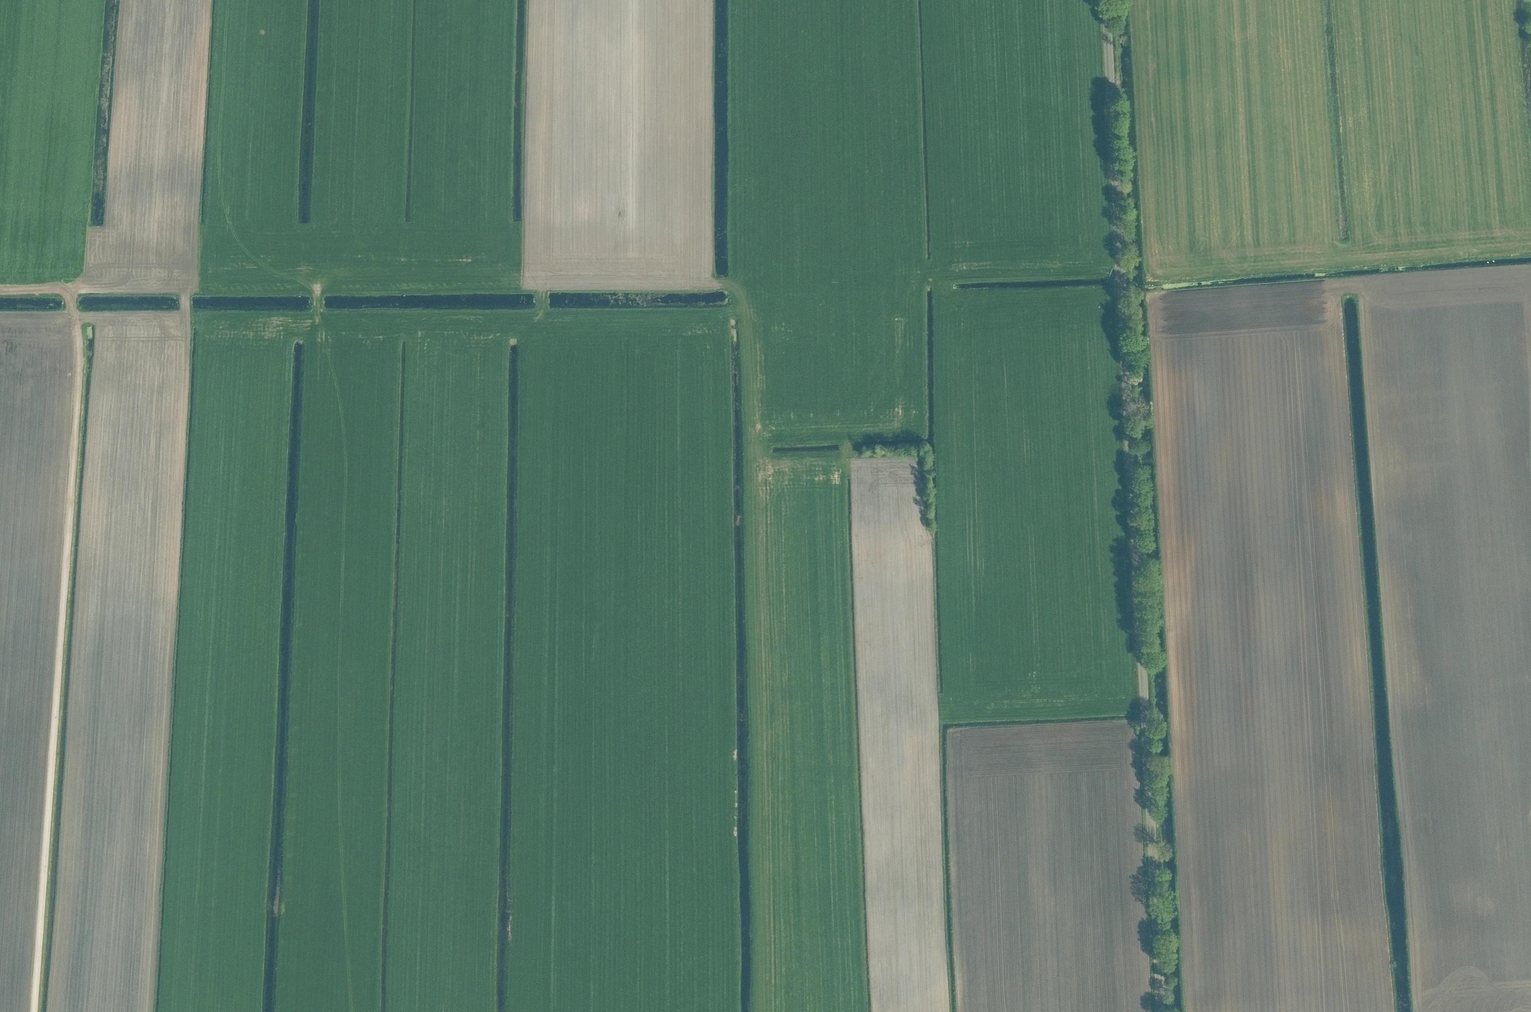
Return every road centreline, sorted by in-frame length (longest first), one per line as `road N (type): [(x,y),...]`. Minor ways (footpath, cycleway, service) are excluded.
road 1 (tertiary): [(1163,1011),(1110,0)]

